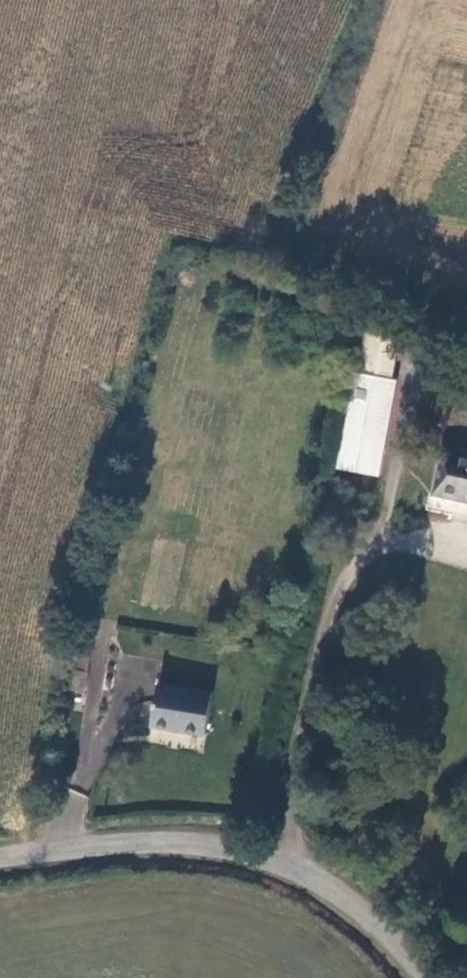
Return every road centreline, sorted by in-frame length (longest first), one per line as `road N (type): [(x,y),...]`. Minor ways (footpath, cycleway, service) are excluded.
road 1 (unclassified): [(0,859),(155,839),(216,841),(282,857),(361,907),(421,977)]
road 2 (track): [(429,540),(373,546),(334,601),(282,857)]

